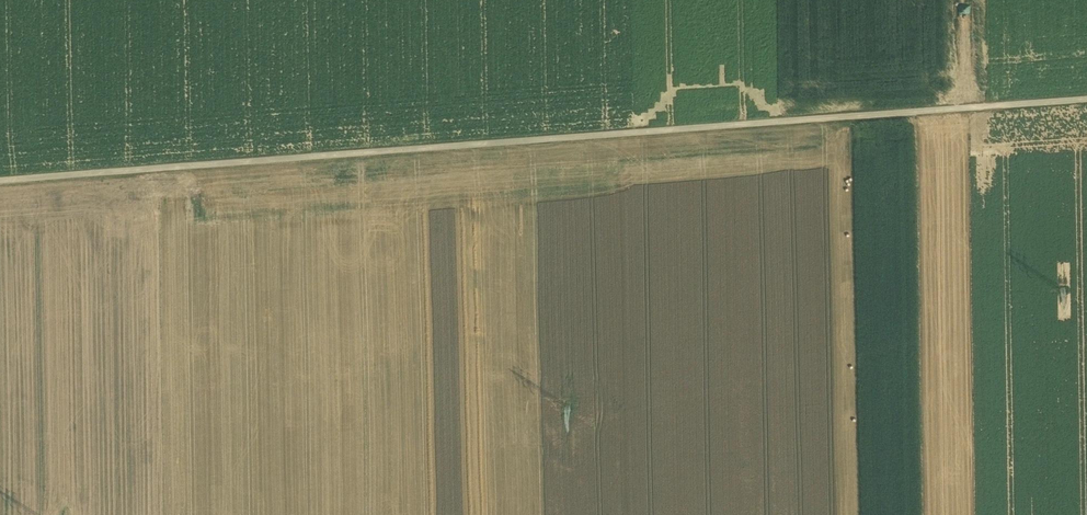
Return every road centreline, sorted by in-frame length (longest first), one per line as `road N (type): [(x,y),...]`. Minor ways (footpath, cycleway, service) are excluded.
road 1 (track): [(0,180),(1086,100)]

